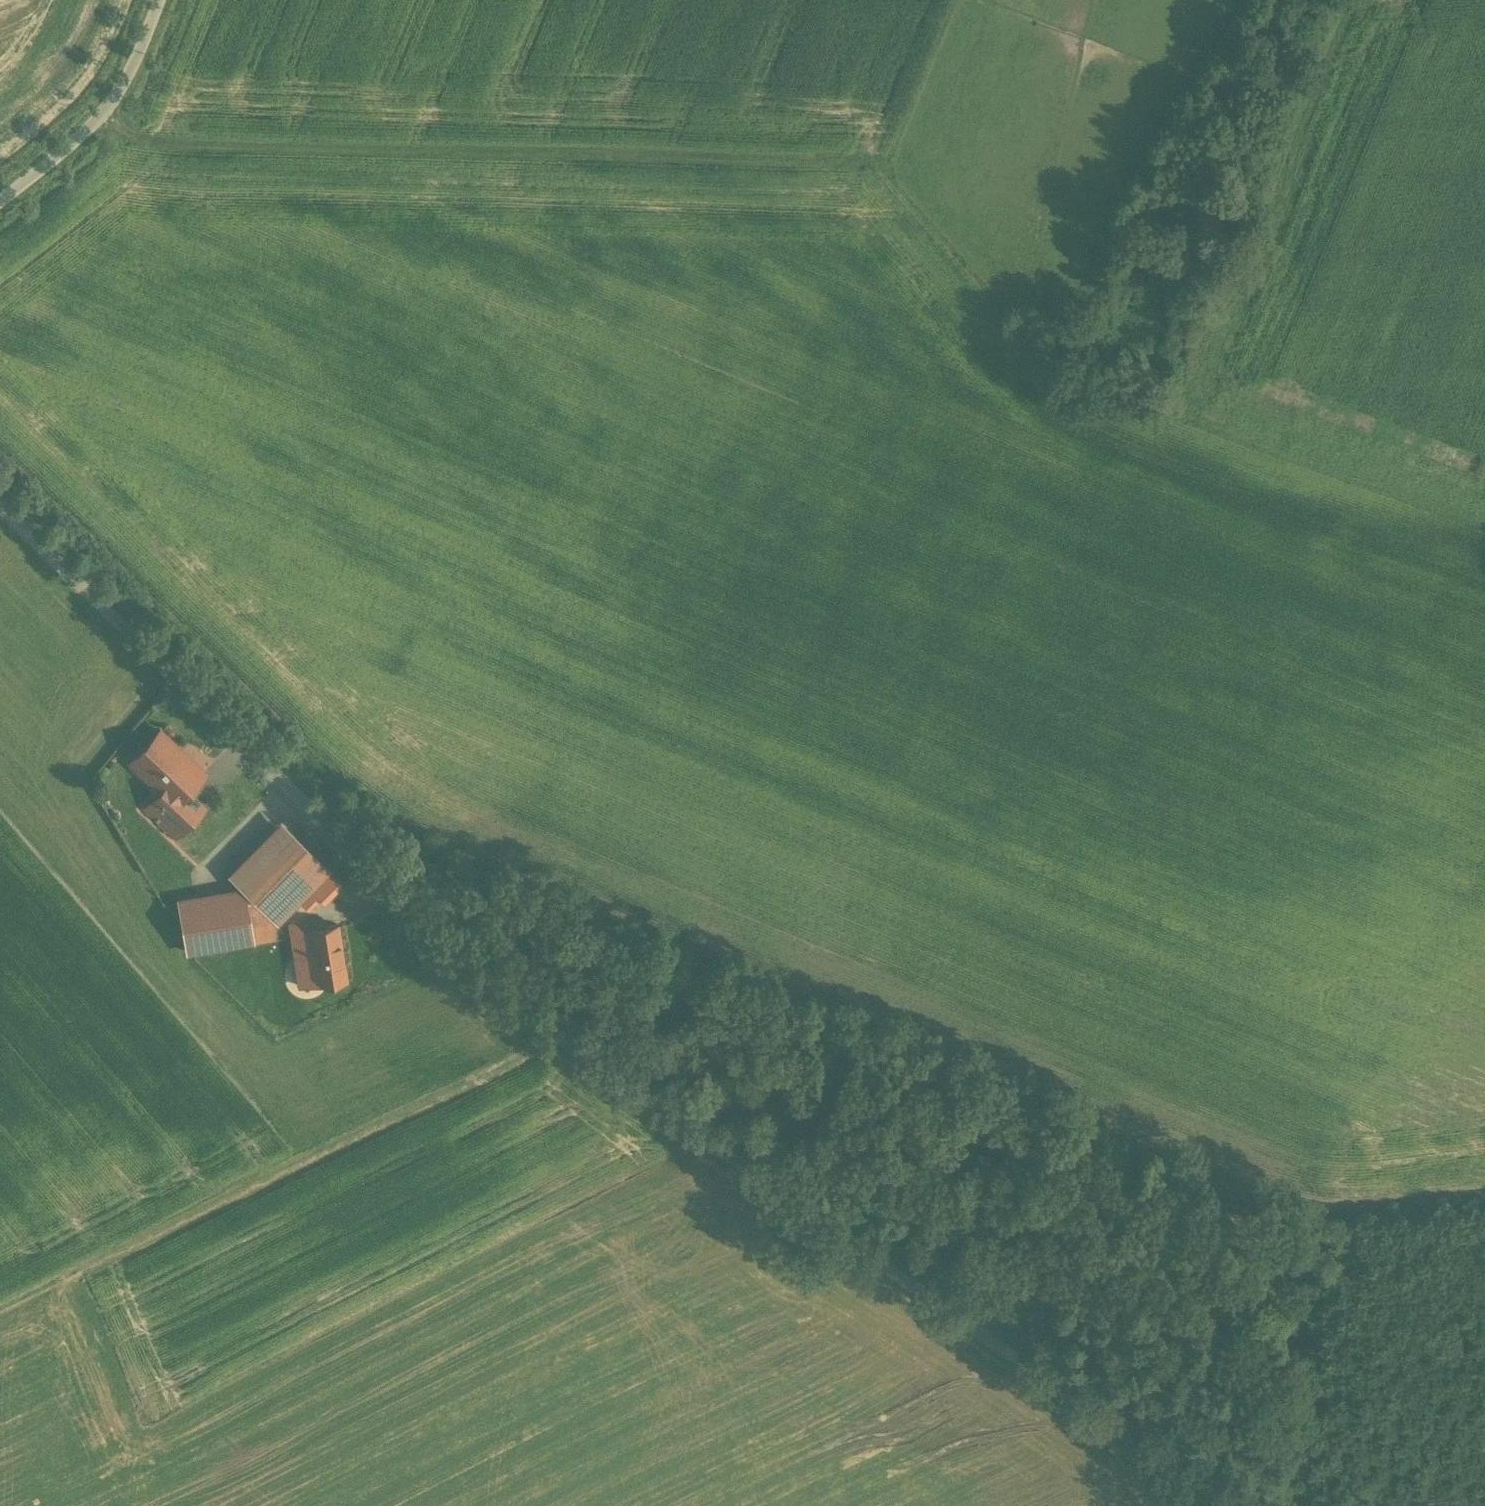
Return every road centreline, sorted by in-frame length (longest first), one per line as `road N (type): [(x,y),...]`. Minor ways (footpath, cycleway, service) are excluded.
road 1 (unclassified): [(1233,1505),(637,1092),(550,1040),(0,509)]
road 2 (unclassified): [(158,0),(108,106),(0,199)]

